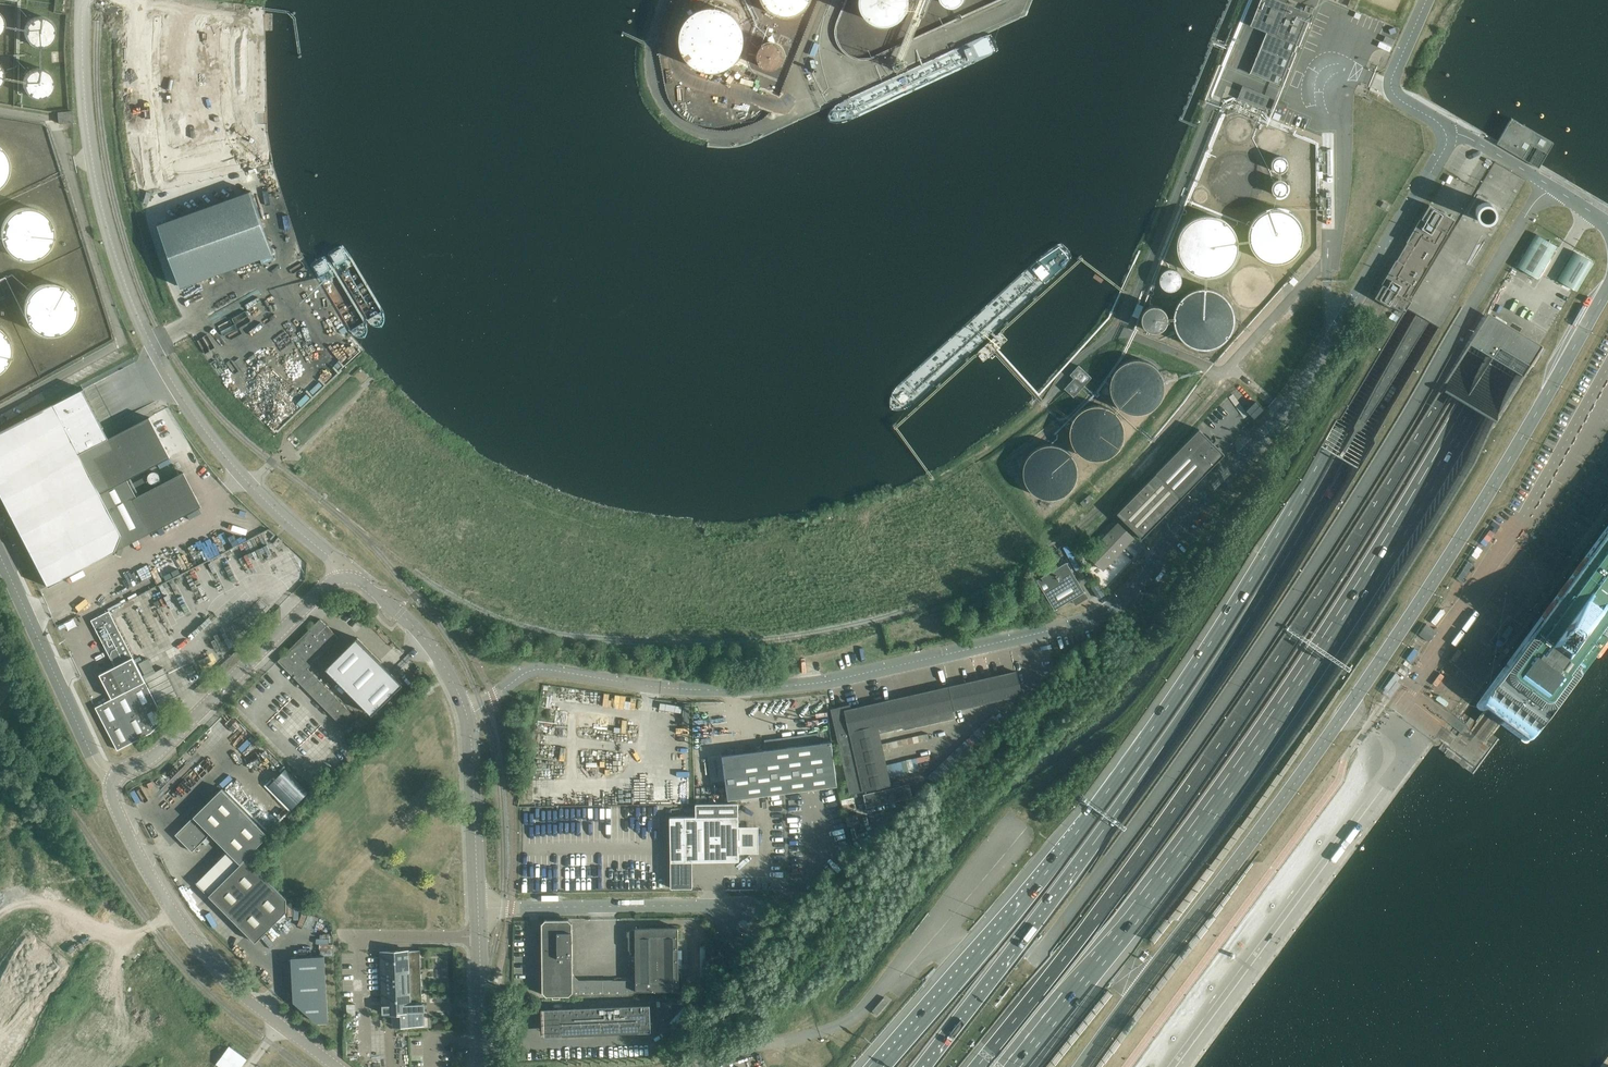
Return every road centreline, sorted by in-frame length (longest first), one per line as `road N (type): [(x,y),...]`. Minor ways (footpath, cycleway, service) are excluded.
road 1 (motorway): [(1599,0),(1239,608),(1077,832),(878,1066)]
road 2 (unclassified): [(467,713),(537,669),(678,689),(813,683),(1106,611),(1297,397),(1442,153),(1446,134)]
road 3 (motorway): [(1607,27),(1258,614),(923,1066)]
road 4 (motorway): [(976,1066),(1235,728),(1449,399),(1607,134)]
road 5 (motorway): [(1015,1066),(1278,728),(1407,537),(1607,206)]
road 6 (unclassified): [(1081,1066),(1422,599),(1607,288)]
road 7 (unclassified): [(345,577),(230,463),(147,335),(94,171),(83,0)]
road 8 (unclassified): [(337,1066),(235,989),(186,929),(119,814),(116,777)]
road 9 (unclassified): [(116,777),(155,755),(324,588),(345,577)]
road 10 (unclassified): [(747,923),(698,903),(478,910)]
road 11 (unclassified): [(0,556),(93,757),(116,777)]
road 12 (unclassified): [(478,910),(467,713)]
road 13 (track): [(173,911),(125,938),(45,905),(15,906),(0,915)]
road 14 (unclassified): [(467,713),(420,632),(365,584),(345,577)]
road 15 (unclassified): [(1607,225),(1469,137),(1446,134)]
road 16 (unclassified): [(1446,134),(1391,87),(1426,0)]
road 17 (unclassified): [(479,936),(343,935)]
road 18 (unclassified): [(485,1066),(479,936)]

